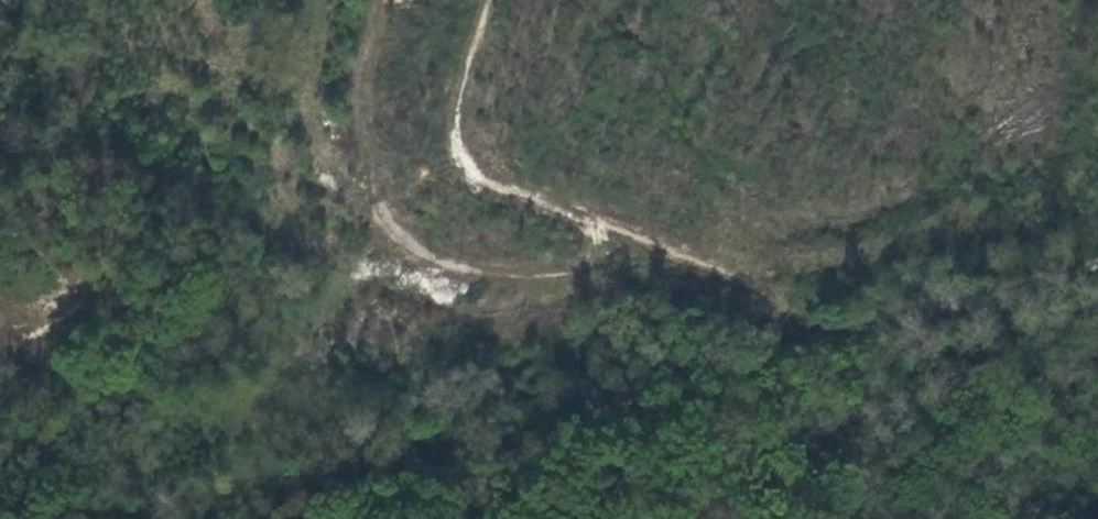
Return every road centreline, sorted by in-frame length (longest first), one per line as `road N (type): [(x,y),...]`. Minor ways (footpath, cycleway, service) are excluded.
road 1 (track): [(1097,266),(842,326),(496,186),(457,166),(459,88),(493,0)]
road 2 (track): [(842,326),(207,518)]

